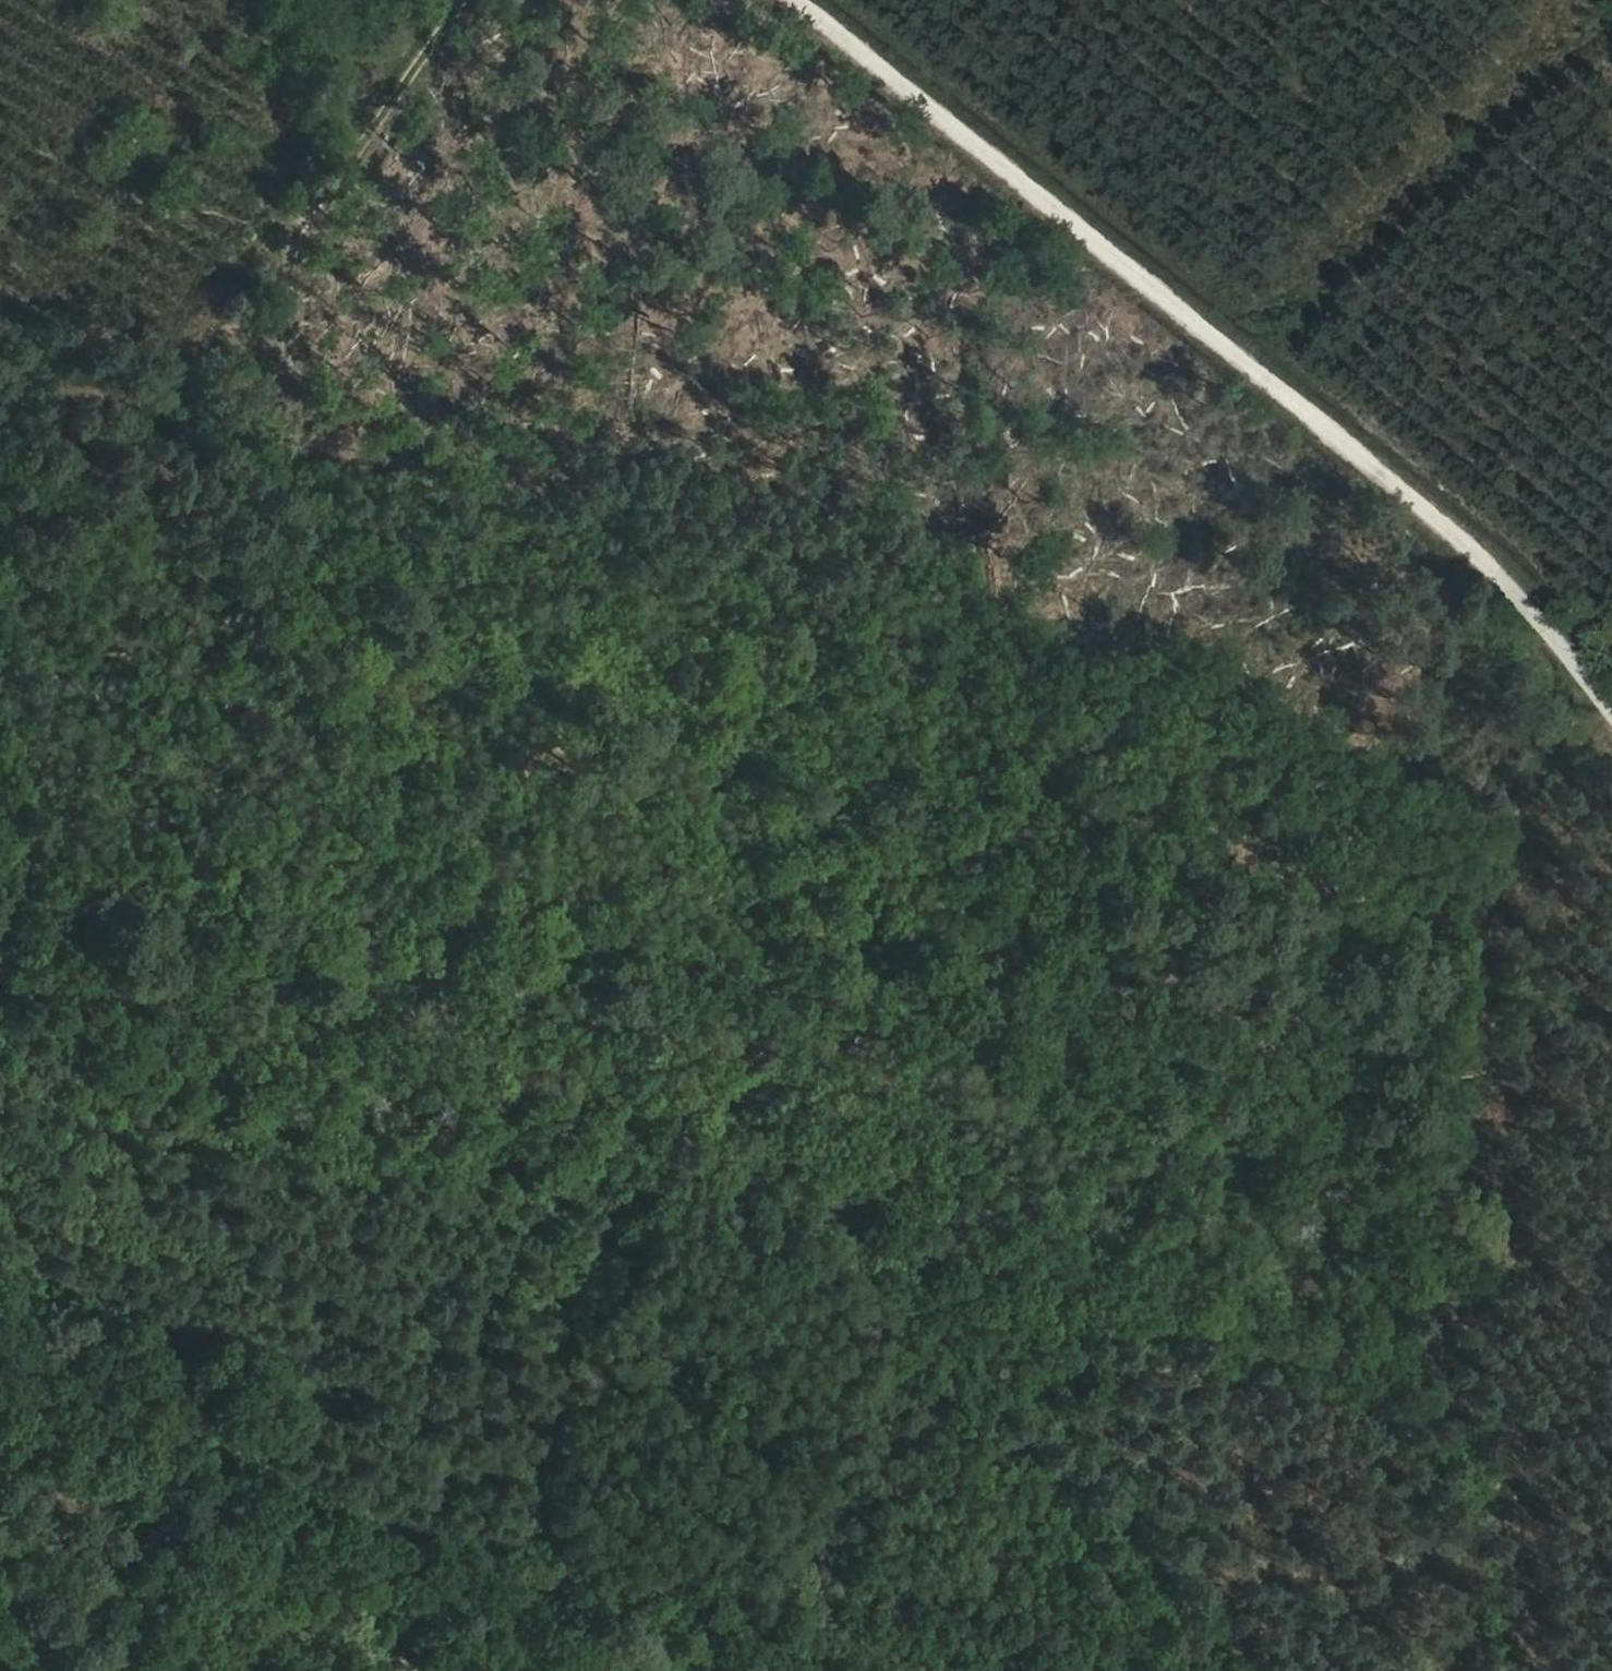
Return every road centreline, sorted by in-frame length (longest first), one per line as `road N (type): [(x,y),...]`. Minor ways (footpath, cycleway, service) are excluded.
road 1 (track): [(1512,1670),(1490,1418),(1433,1355),(1503,1257),(1467,1131),(1489,874),(1611,679)]
road 2 (track): [(1611,700),(1535,590),(824,0)]
road 3 (track): [(462,0),(331,182),(299,241),(289,325),(296,380),(0,361)]

